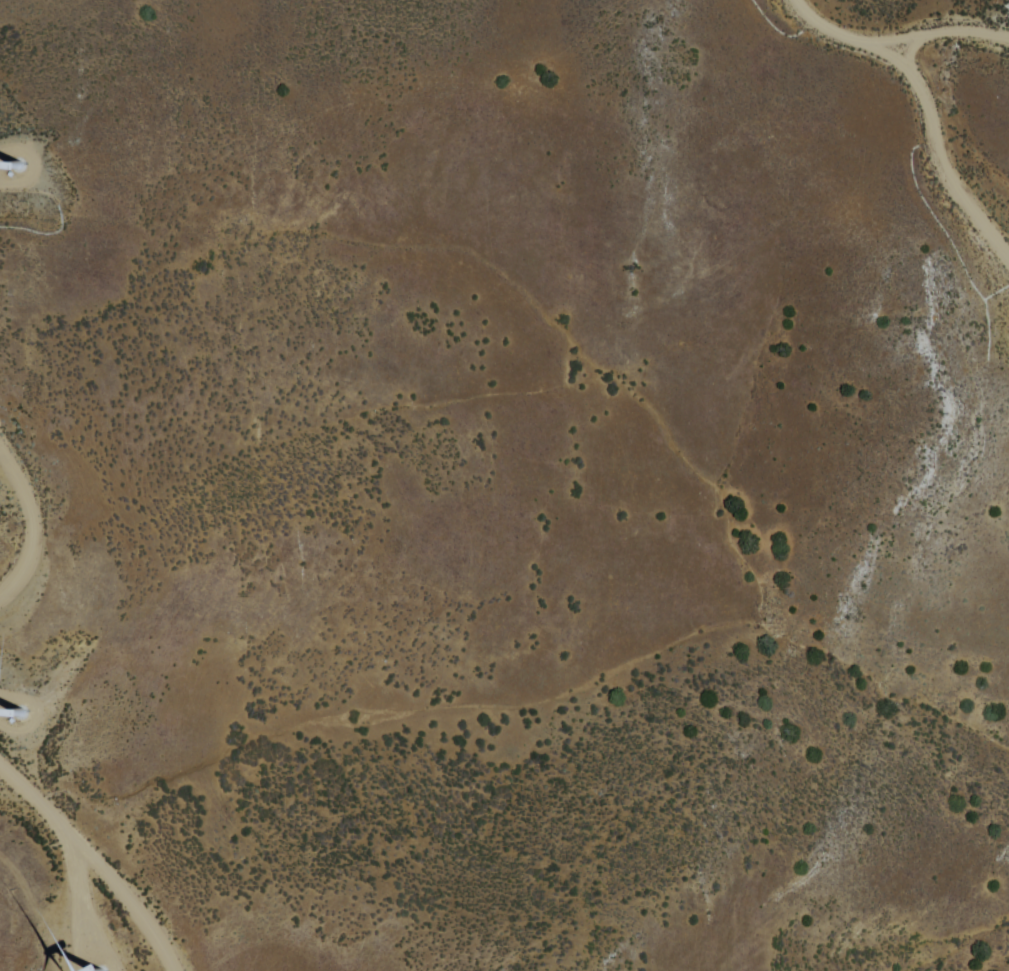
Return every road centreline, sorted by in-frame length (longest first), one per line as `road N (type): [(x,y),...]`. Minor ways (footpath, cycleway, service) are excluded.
road 1 (track): [(1008,246),(961,182),(928,91),(882,46)]

